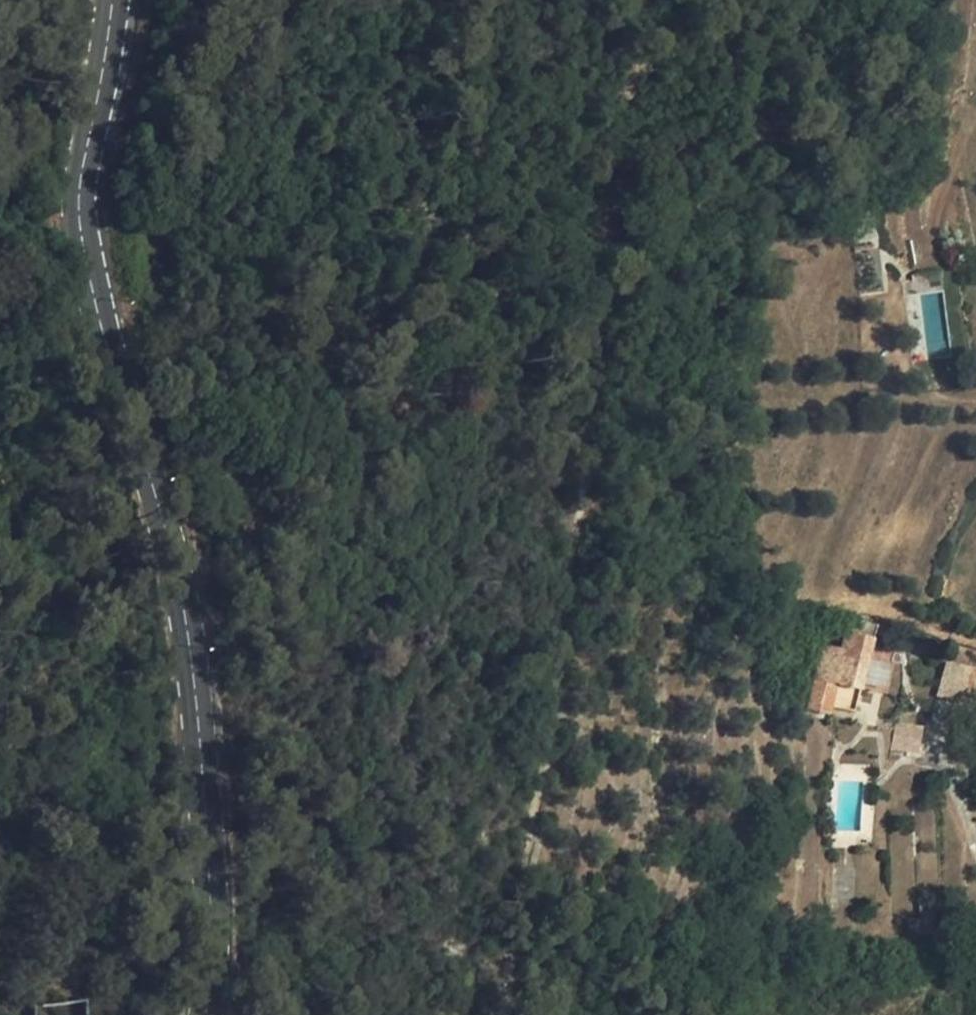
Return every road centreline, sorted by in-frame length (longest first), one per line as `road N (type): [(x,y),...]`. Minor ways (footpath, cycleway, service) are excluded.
road 1 (secondary): [(113,0),(87,139),(79,233),(191,651),(209,858),(204,1014)]

